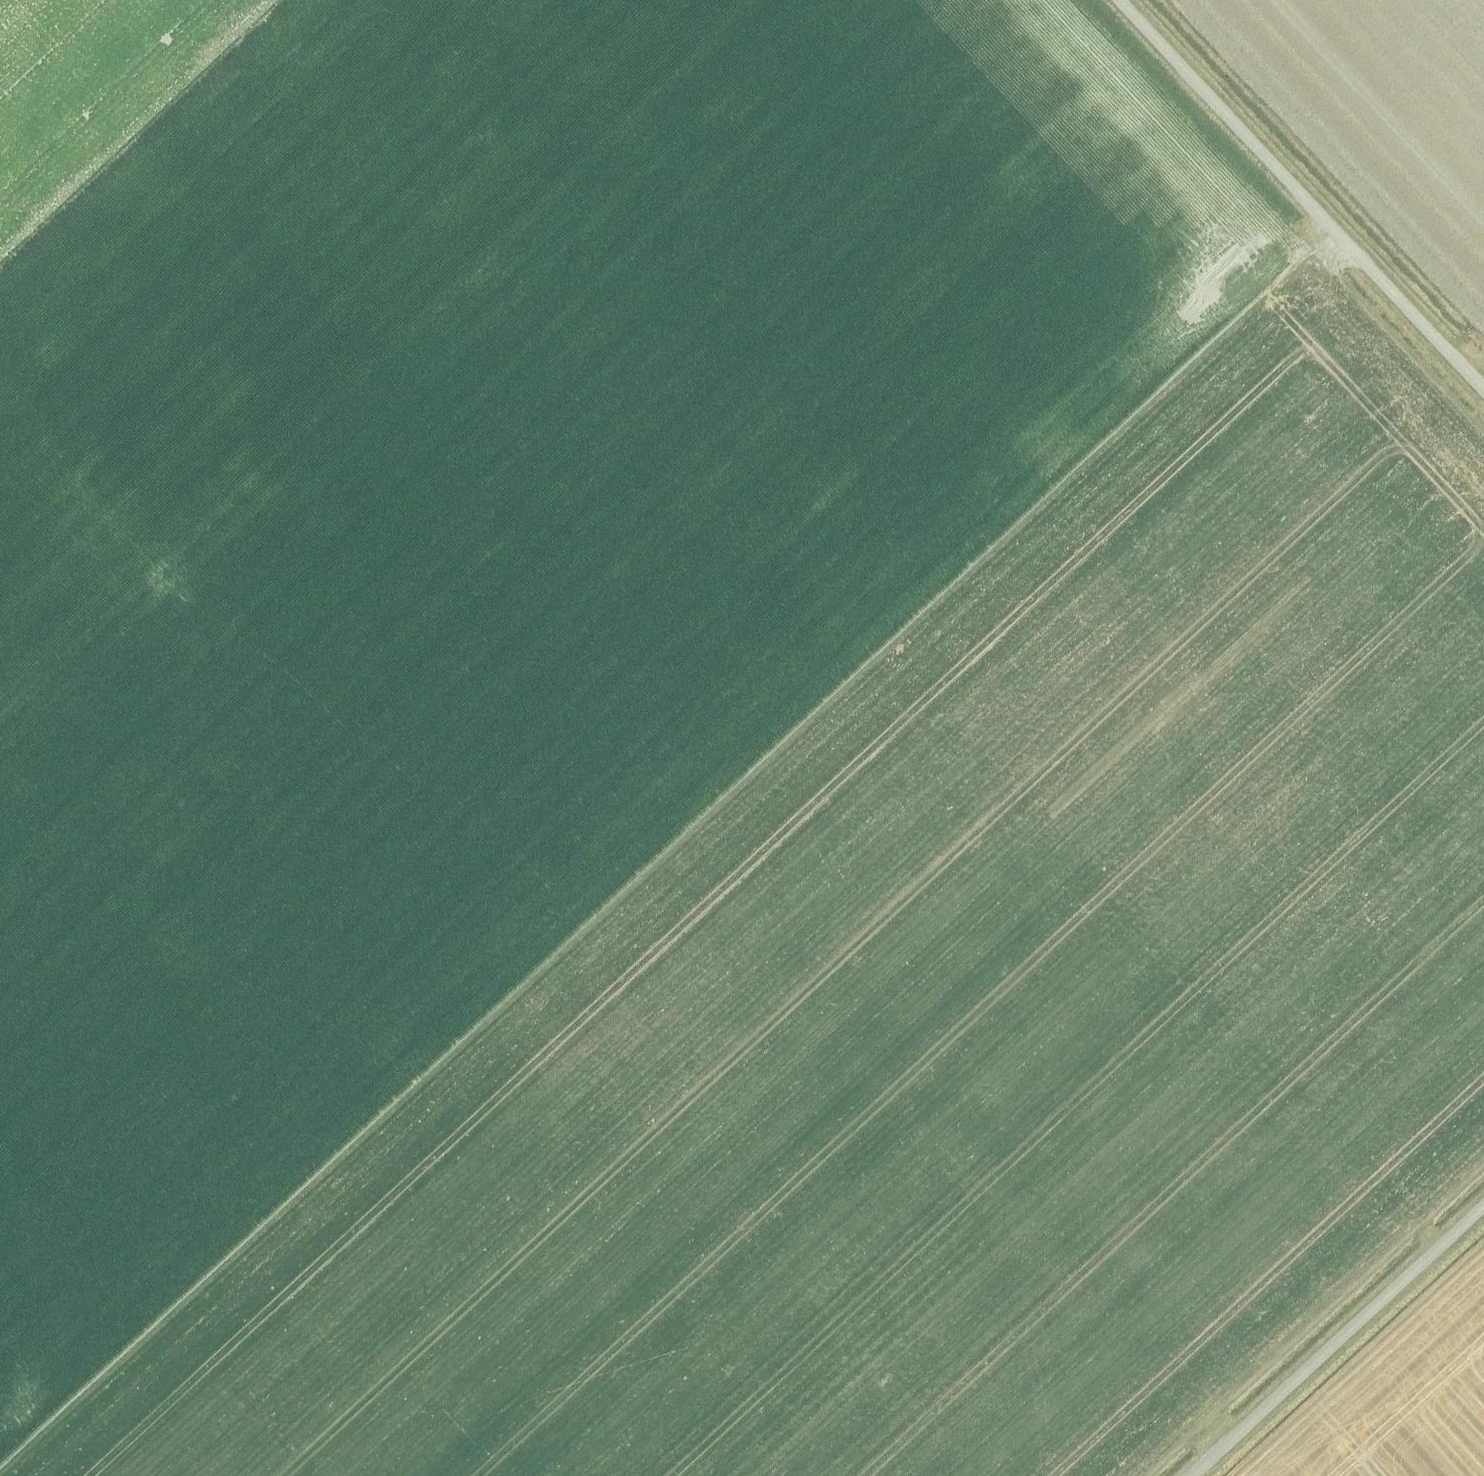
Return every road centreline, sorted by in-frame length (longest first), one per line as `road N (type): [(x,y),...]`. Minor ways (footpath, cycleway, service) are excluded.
road 1 (unclassified): [(1483,388),(1121,0)]
road 2 (unclassified): [(1189,1475),(1483,1202)]

